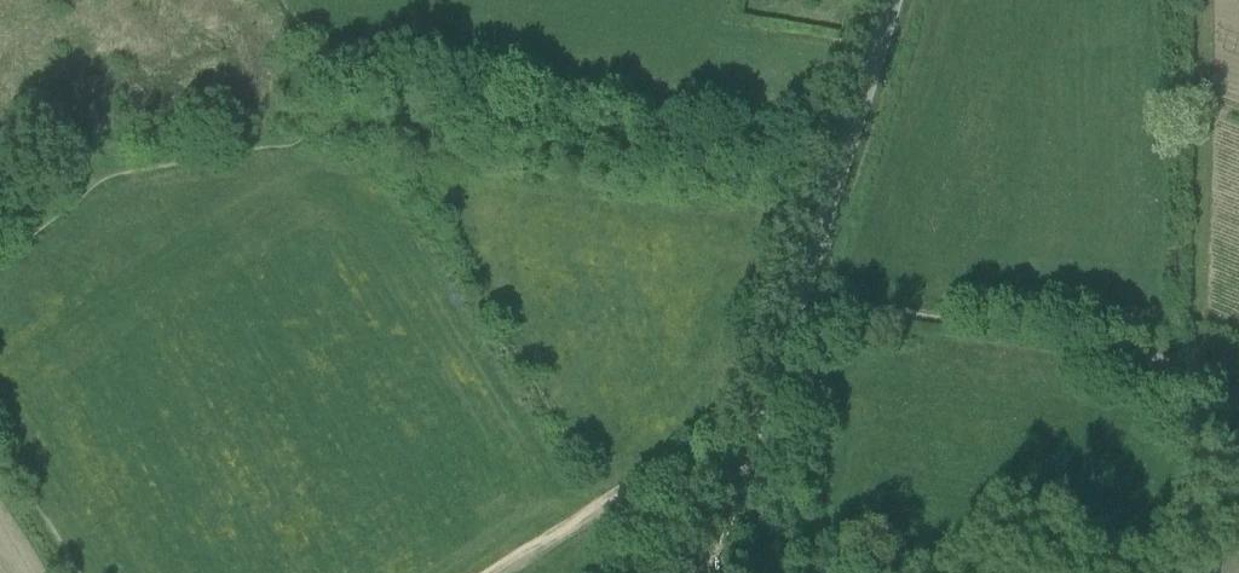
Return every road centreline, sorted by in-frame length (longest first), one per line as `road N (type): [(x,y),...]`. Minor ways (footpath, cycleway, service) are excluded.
road 1 (residential): [(702,572),(741,474),(892,0)]
road 2 (track): [(741,474),(695,470),(635,485),(497,572)]

